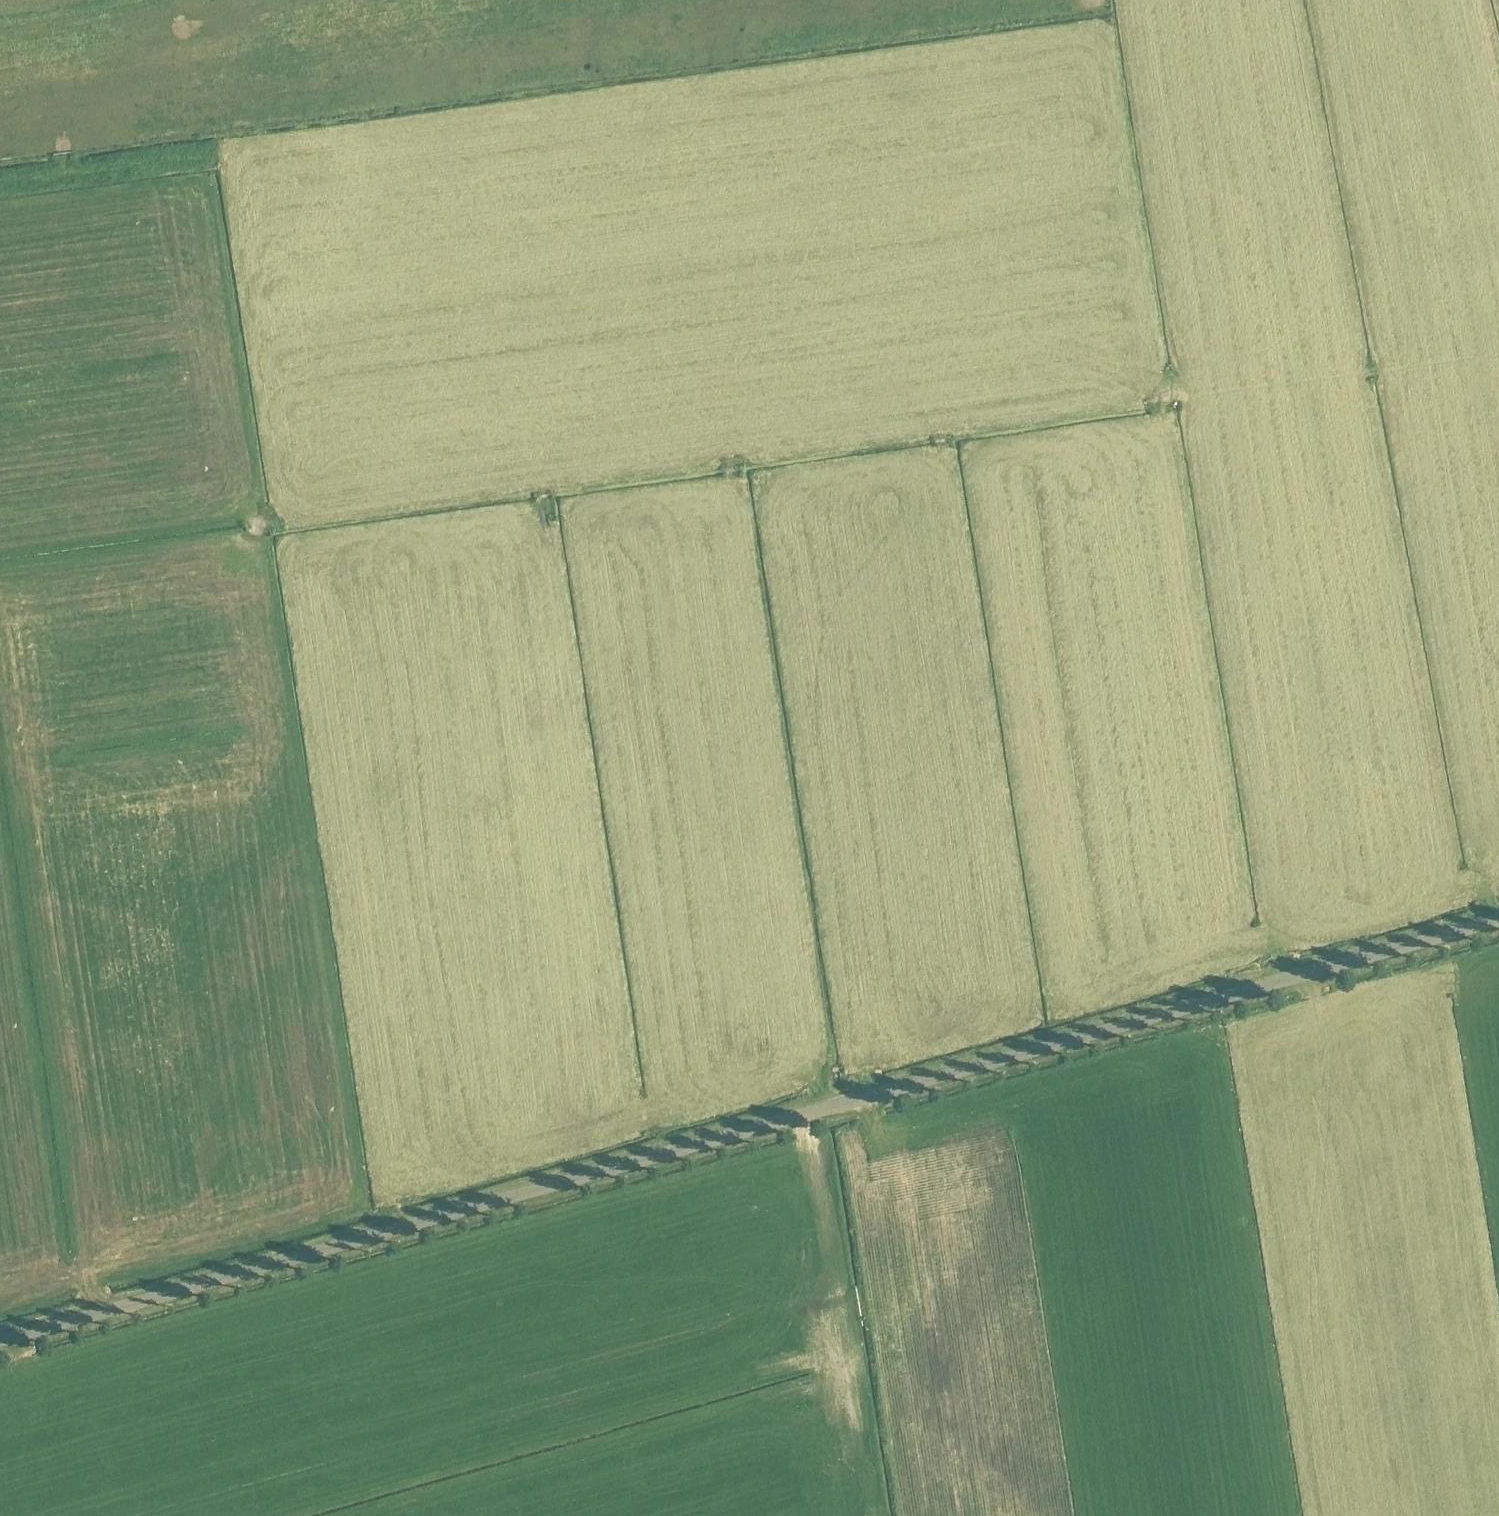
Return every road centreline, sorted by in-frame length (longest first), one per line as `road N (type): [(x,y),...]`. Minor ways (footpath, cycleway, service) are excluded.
road 1 (unclassified): [(0,1341),(1498,921)]

